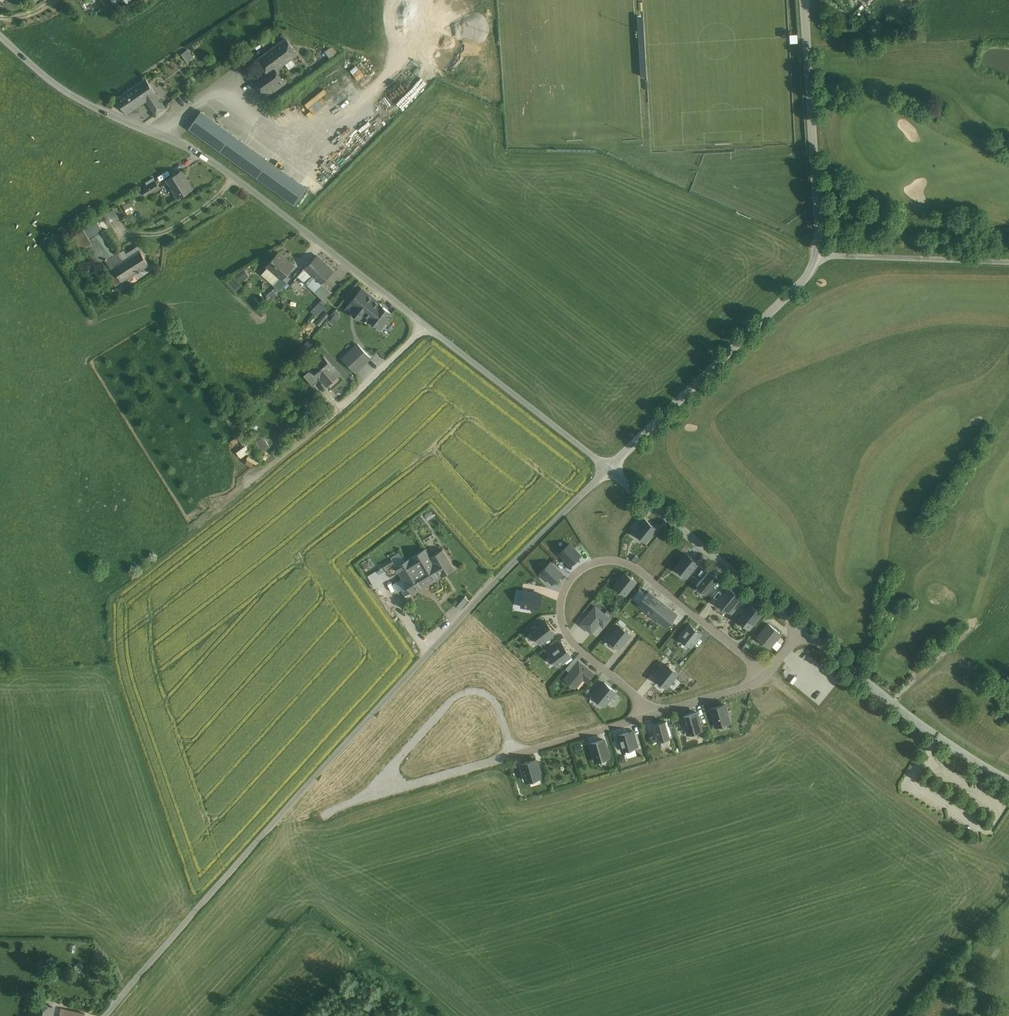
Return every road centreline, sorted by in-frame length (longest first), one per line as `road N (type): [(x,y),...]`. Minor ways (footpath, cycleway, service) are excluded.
road 1 (unclassified): [(103,1015),(501,573),(608,469)]
road 2 (residential): [(401,307),(197,152),(95,109),(0,35)]
road 3 (residential): [(766,675),(634,567),(596,562),(569,582),(561,604),(565,631),(656,713)]
road 4 (unclassified): [(608,469),(809,276),(819,257)]
road 5 (unclassified): [(608,469),(401,307)]
road 6 (unclassified): [(819,257),(803,0)]
road 7 (unclassified): [(804,632),(608,469)]
road 8 (unclassified): [(1008,780),(804,632)]
road 9 (unclassified): [(1008,263),(819,257)]
road 10 (residential): [(511,755),(656,713)]

